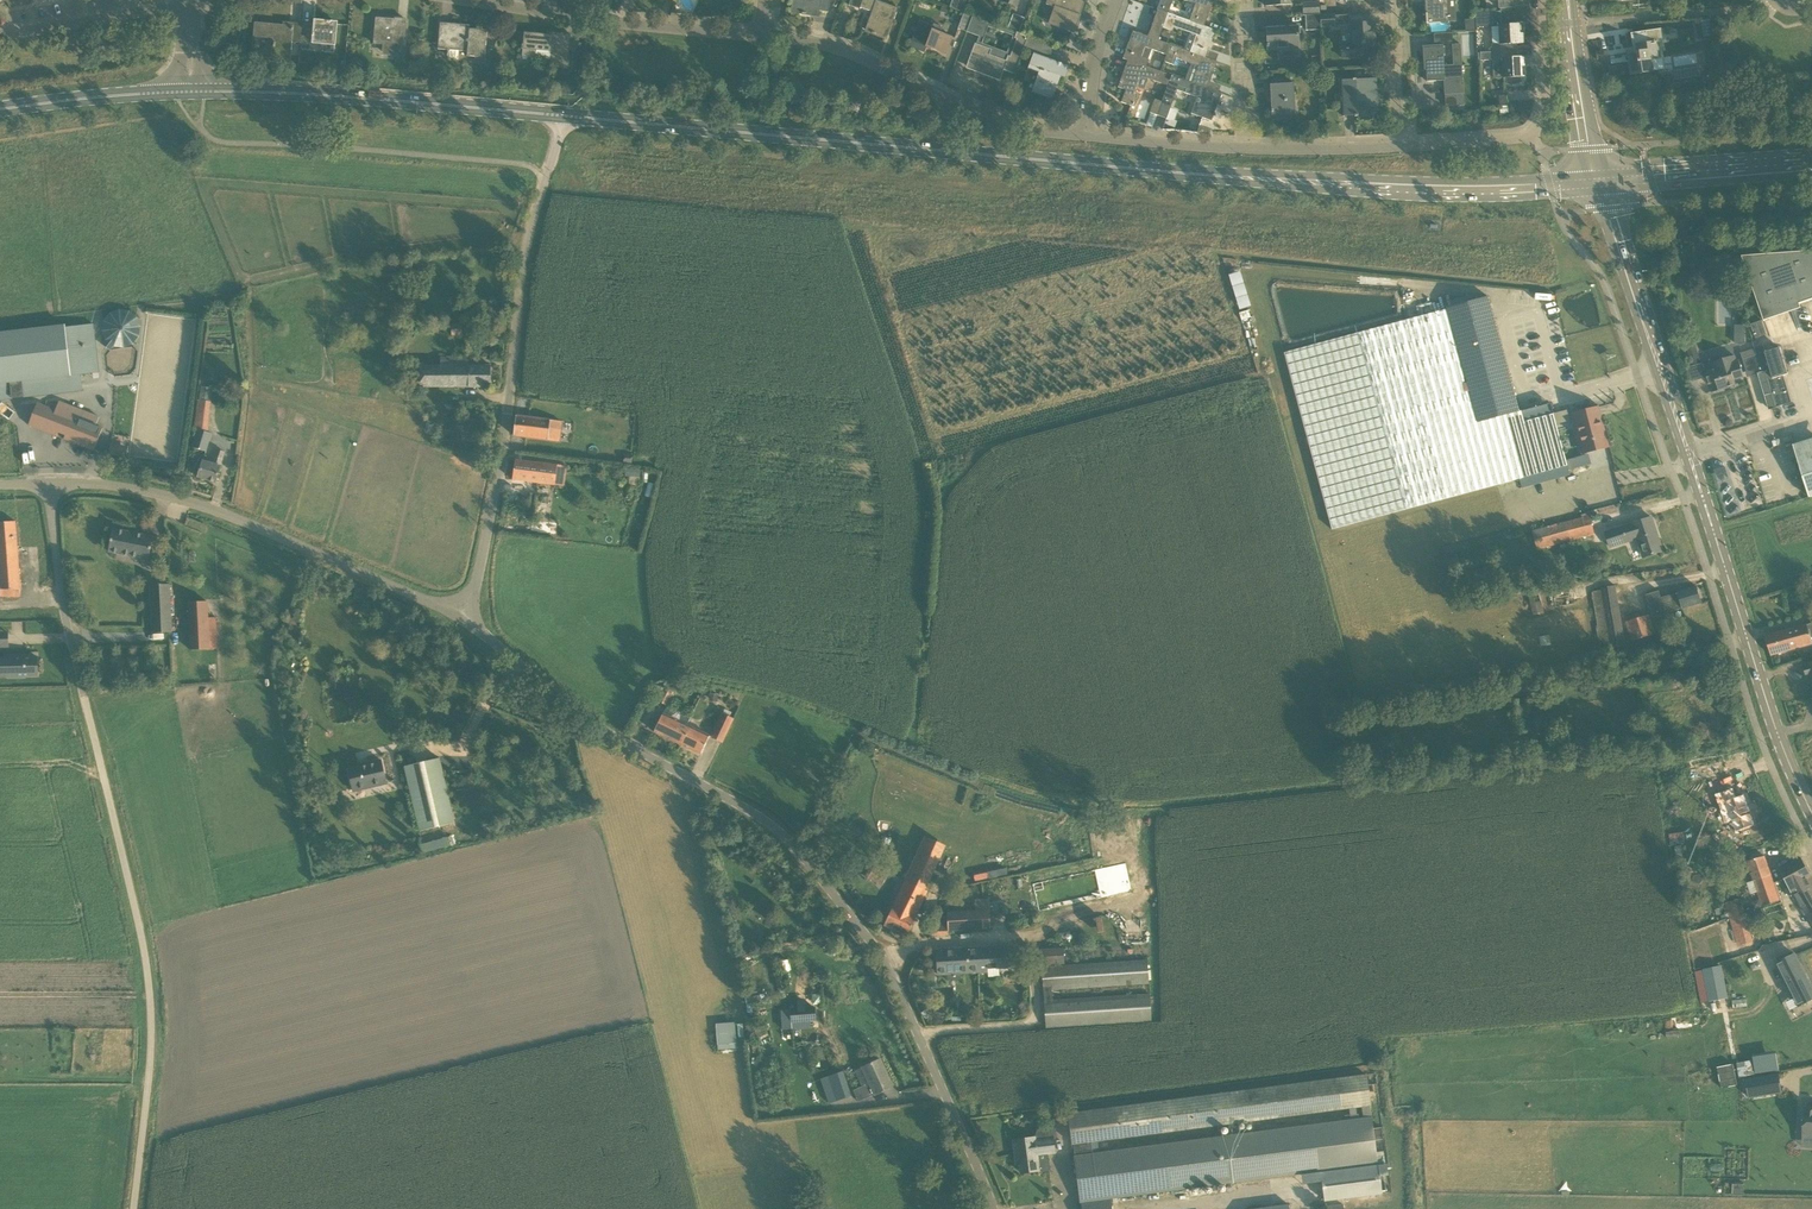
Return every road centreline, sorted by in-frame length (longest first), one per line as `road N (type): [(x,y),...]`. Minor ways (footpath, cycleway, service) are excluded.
road 1 (unclassified): [(996,1208),(892,983),(785,838),(753,815),(678,786),(615,749),(462,631)]
road 2 (primary): [(1351,184),(569,117)]
road 3 (unclassified): [(133,1208),(151,1048),(150,989),(73,670),(51,483)]
road 4 (primary): [(1811,809),(1779,738),(1599,182)]
road 5 (unclassified): [(462,631),(507,424),(527,248),(569,117)]
road 6 (unclassified): [(462,631),(404,594),(199,505),(139,489),(51,483)]
road 7 (primary): [(203,93),(569,117)]
road 8 (residential): [(1085,136),(999,121),(840,47),(760,37)]
road 9 (residential): [(760,37),(445,0)]
road 10 (primary): [(1351,184),(1599,182)]
road 11 (primary): [(1811,166),(1599,182)]
road 12 (residential): [(0,36),(189,4)]
road 13 (tertiary): [(1568,0),(1599,182)]
road 14 (primary): [(0,112),(178,92)]
road 15 (residential): [(1242,151),(1085,136)]
road 16 (residential): [(1242,151),(1240,0)]
road 17 (residential): [(1242,151),(1393,151)]
road 18 (residential): [(1393,151),(1393,0)]
road 19 (residential): [(1393,151),(1520,140),(1531,132)]
road 20 (residential): [(1085,136),(1092,57),(1112,0)]
road 21 (residential): [(1540,0),(1544,99),(1531,132)]

